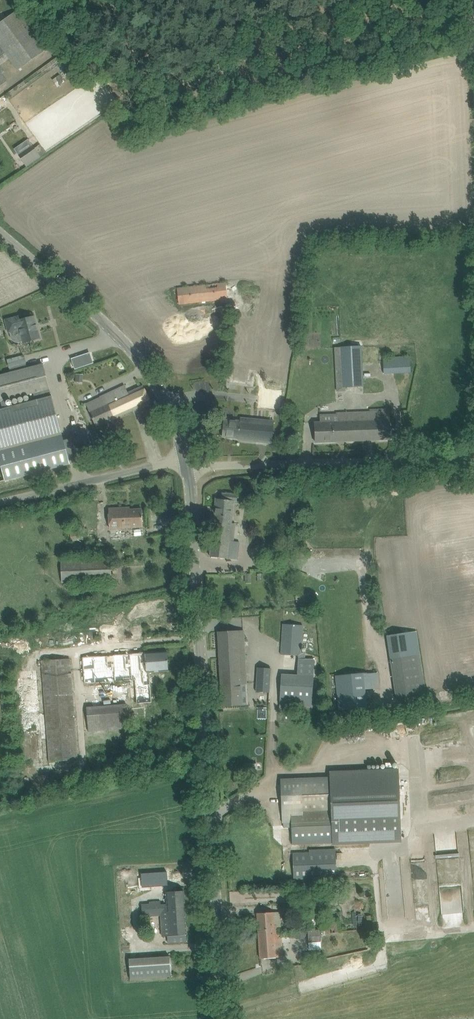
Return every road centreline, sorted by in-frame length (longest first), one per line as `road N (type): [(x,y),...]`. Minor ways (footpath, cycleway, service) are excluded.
road 1 (unclassified): [(224,1018),(185,464)]
road 2 (unclassified): [(185,464),(144,369),(0,241)]
road 3 (unclassified): [(185,464),(473,463)]
road 4 (unclassified): [(0,503),(185,464)]

